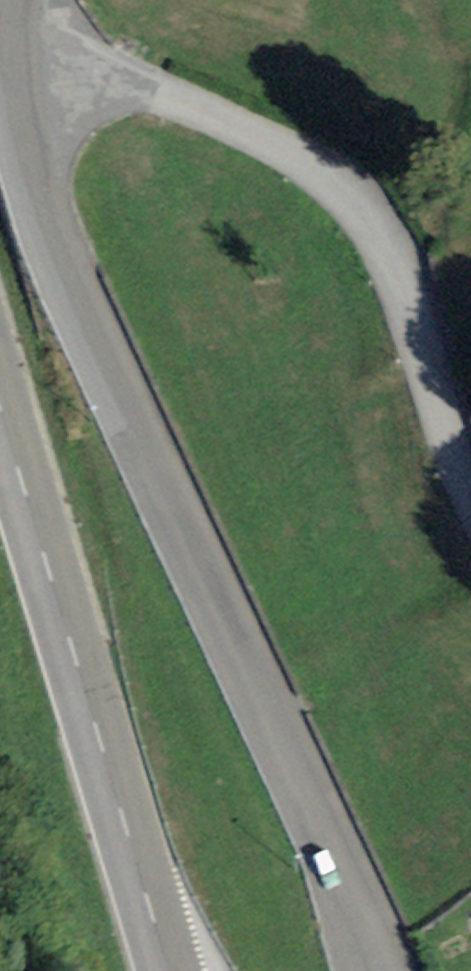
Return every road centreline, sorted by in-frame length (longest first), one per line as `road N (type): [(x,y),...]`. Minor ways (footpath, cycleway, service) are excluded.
road 1 (tertiary): [(381,970),(286,743),(80,303),(36,185),(12,66)]
road 2 (residential): [(12,66),(126,80),(330,172),(388,222),(470,471)]
road 3 (secondary): [(0,401),(169,970)]

